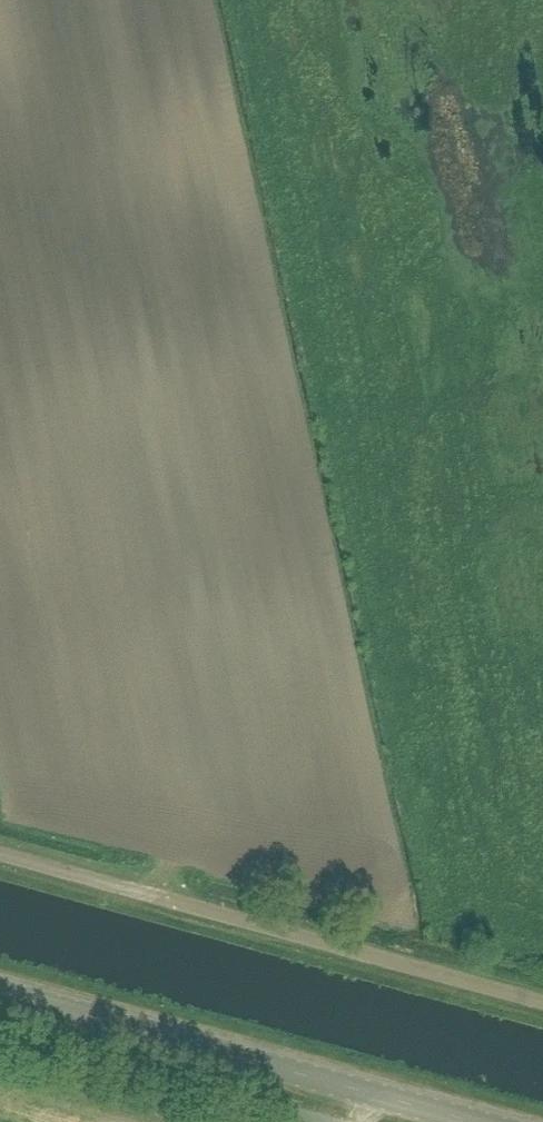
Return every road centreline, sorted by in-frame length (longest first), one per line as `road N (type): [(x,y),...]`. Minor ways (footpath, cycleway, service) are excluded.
road 1 (unclassified): [(542,1001),(0,852)]
road 2 (tertiary): [(484,1121),(0,990)]

